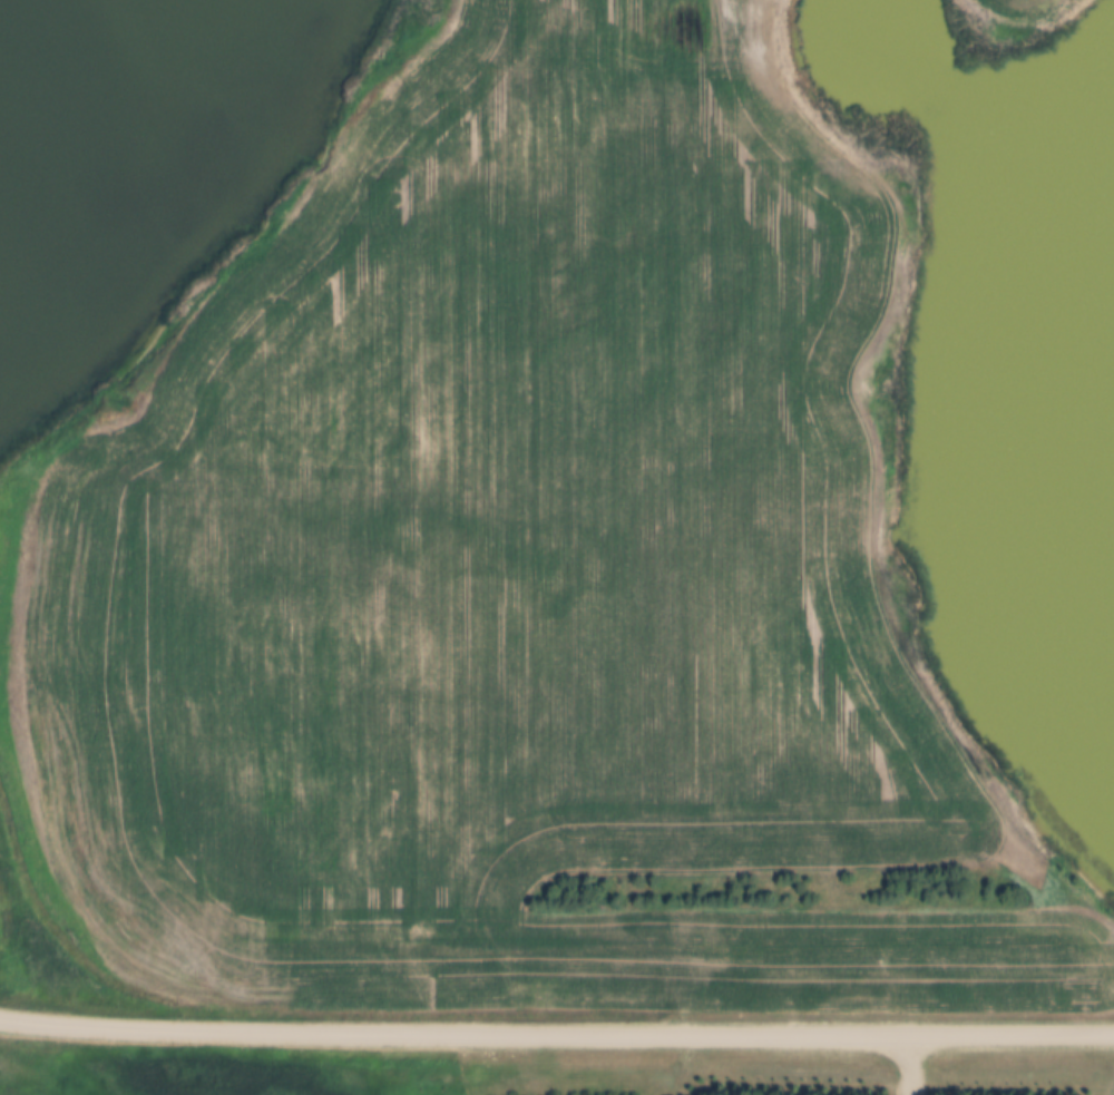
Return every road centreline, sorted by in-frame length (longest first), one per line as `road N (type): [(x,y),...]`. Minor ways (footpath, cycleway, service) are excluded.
road 1 (residential): [(1113,1032),(311,1034),(0,1021)]

